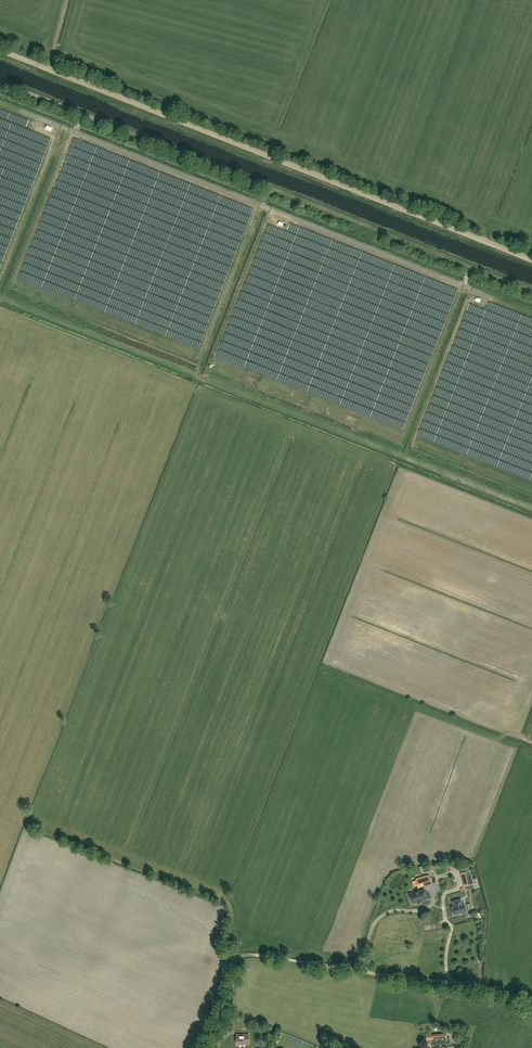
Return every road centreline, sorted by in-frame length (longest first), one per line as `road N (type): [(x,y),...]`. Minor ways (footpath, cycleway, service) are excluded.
road 1 (track): [(531,259),(0,49)]
road 2 (track): [(88,116),(242,183),(531,289)]
road 3 (track): [(531,1012),(496,991),(244,958),(210,1047)]

